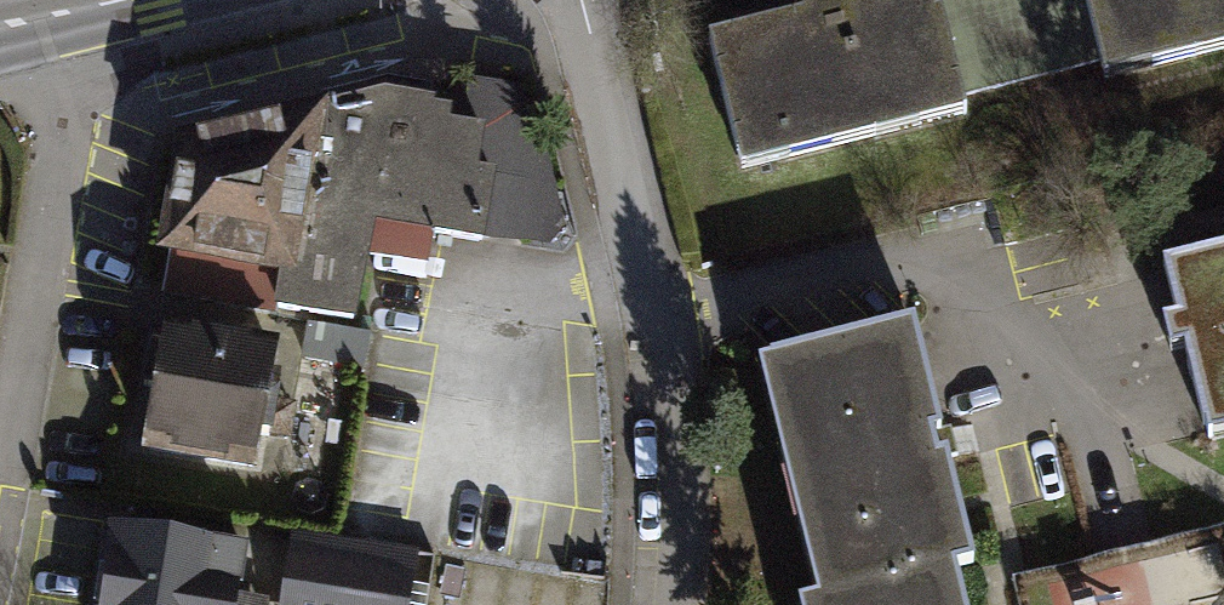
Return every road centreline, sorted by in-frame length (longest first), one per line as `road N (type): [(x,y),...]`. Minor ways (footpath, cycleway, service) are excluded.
road 1 (residential): [(566,0),(612,173),(663,428),(655,604)]
road 2 (secondary): [(121,0),(0,27)]

